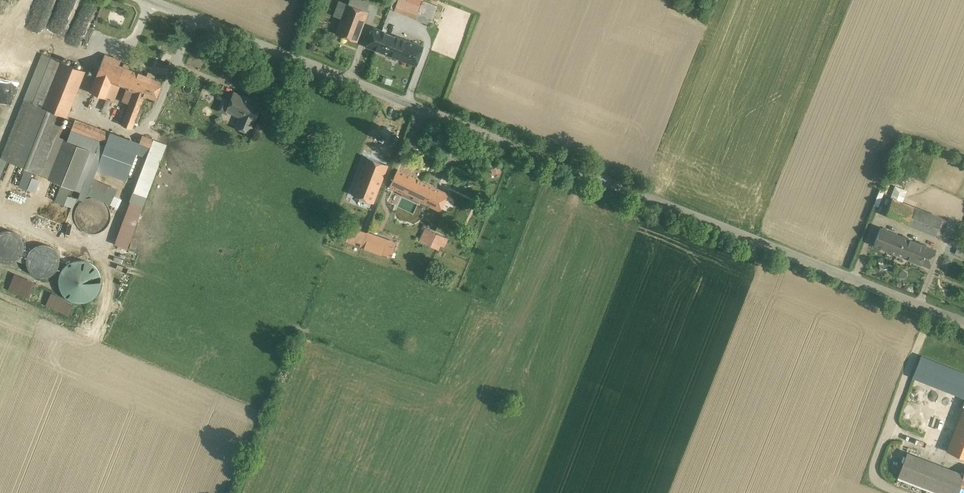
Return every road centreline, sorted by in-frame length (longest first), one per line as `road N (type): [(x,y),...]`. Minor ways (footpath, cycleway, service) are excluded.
road 1 (unclassified): [(963,323),(141,0)]
road 2 (track): [(891,492),(881,462),(911,351),(933,311)]

